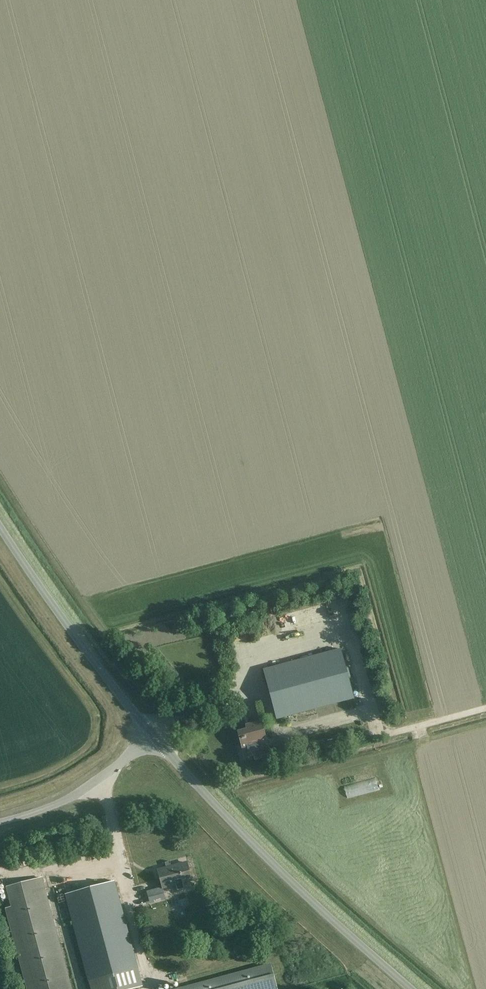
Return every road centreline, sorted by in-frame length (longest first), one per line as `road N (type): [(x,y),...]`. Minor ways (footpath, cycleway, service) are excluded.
road 1 (unclassified): [(411,988),(276,866),(154,736)]
road 2 (unclassified): [(154,736),(0,526)]
road 3 (unclassified): [(154,736),(74,796),(0,822)]

